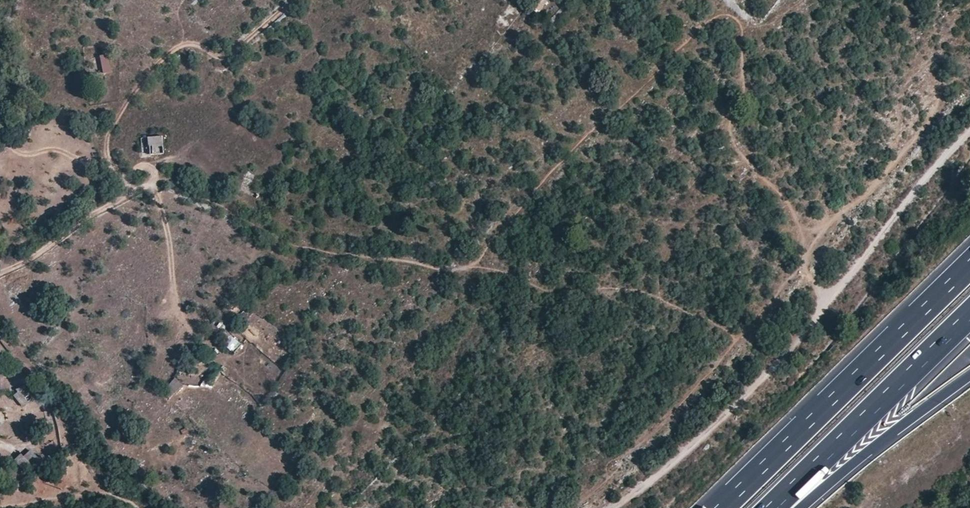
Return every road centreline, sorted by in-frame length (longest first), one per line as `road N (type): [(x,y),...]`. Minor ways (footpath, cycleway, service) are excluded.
road 1 (track): [(0,276),(136,189),(176,184),(297,244),(558,289),(633,287),(738,340)]
road 2 (track): [(466,270),(543,182),(720,14),(737,18),(744,31),(739,148),(784,196),(818,294)]
road 3 (unclassified): [(969,127),(690,441),(605,507)]
road 4 (track): [(183,328),(154,183),(158,165),(300,64),(353,9),(351,0)]
road 5 (motorway): [(969,264),(720,507)]
road 6 (track): [(136,189),(108,153),(109,138),(172,47),(195,42),(222,59),(295,0)]
road 7 (motorway): [(770,507),(969,313)]
road 8 (motorway): [(800,507),(969,375)]
road 9 (track): [(158,165),(93,162),(55,148),(21,153),(0,136)]

